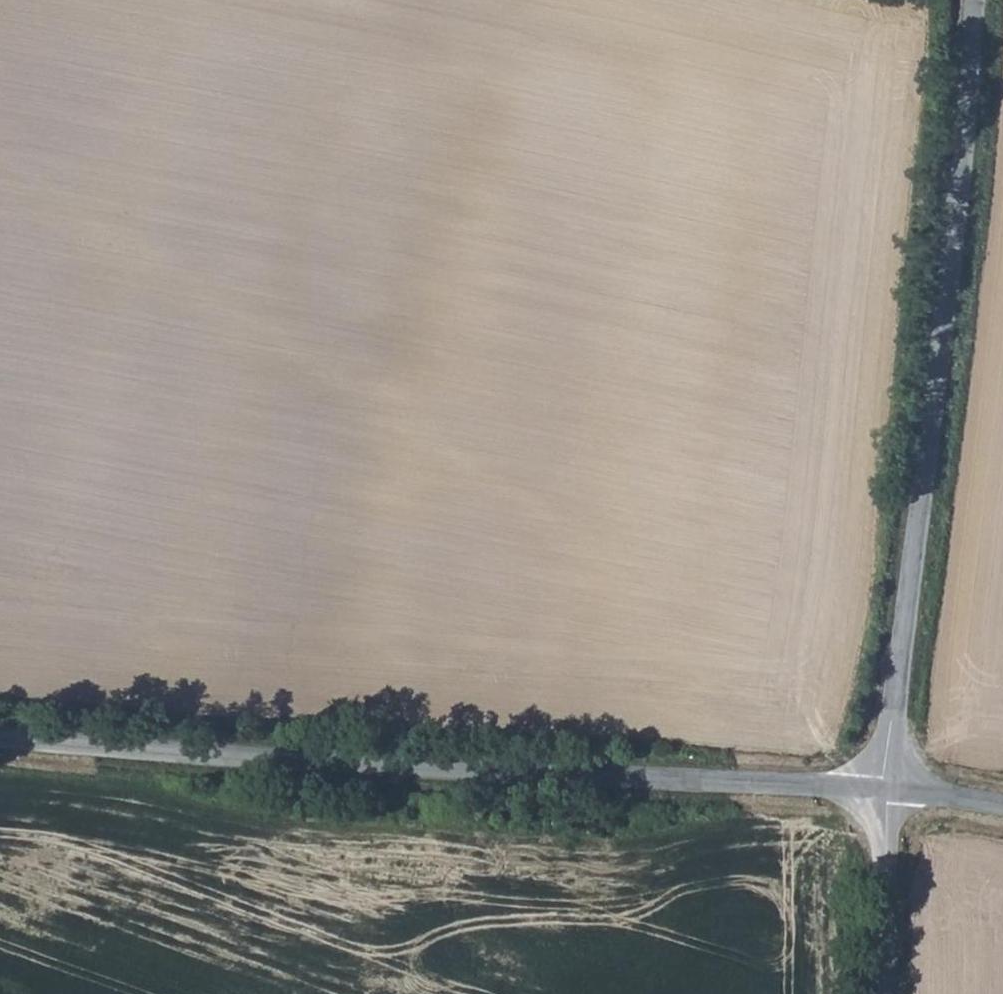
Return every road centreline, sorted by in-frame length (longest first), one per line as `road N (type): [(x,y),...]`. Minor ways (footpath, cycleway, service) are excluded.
road 1 (unclassified): [(0,736),(294,762),(886,791)]
road 2 (unclassified): [(978,0),(886,791)]
road 3 (unclassified): [(886,791),(887,993)]

